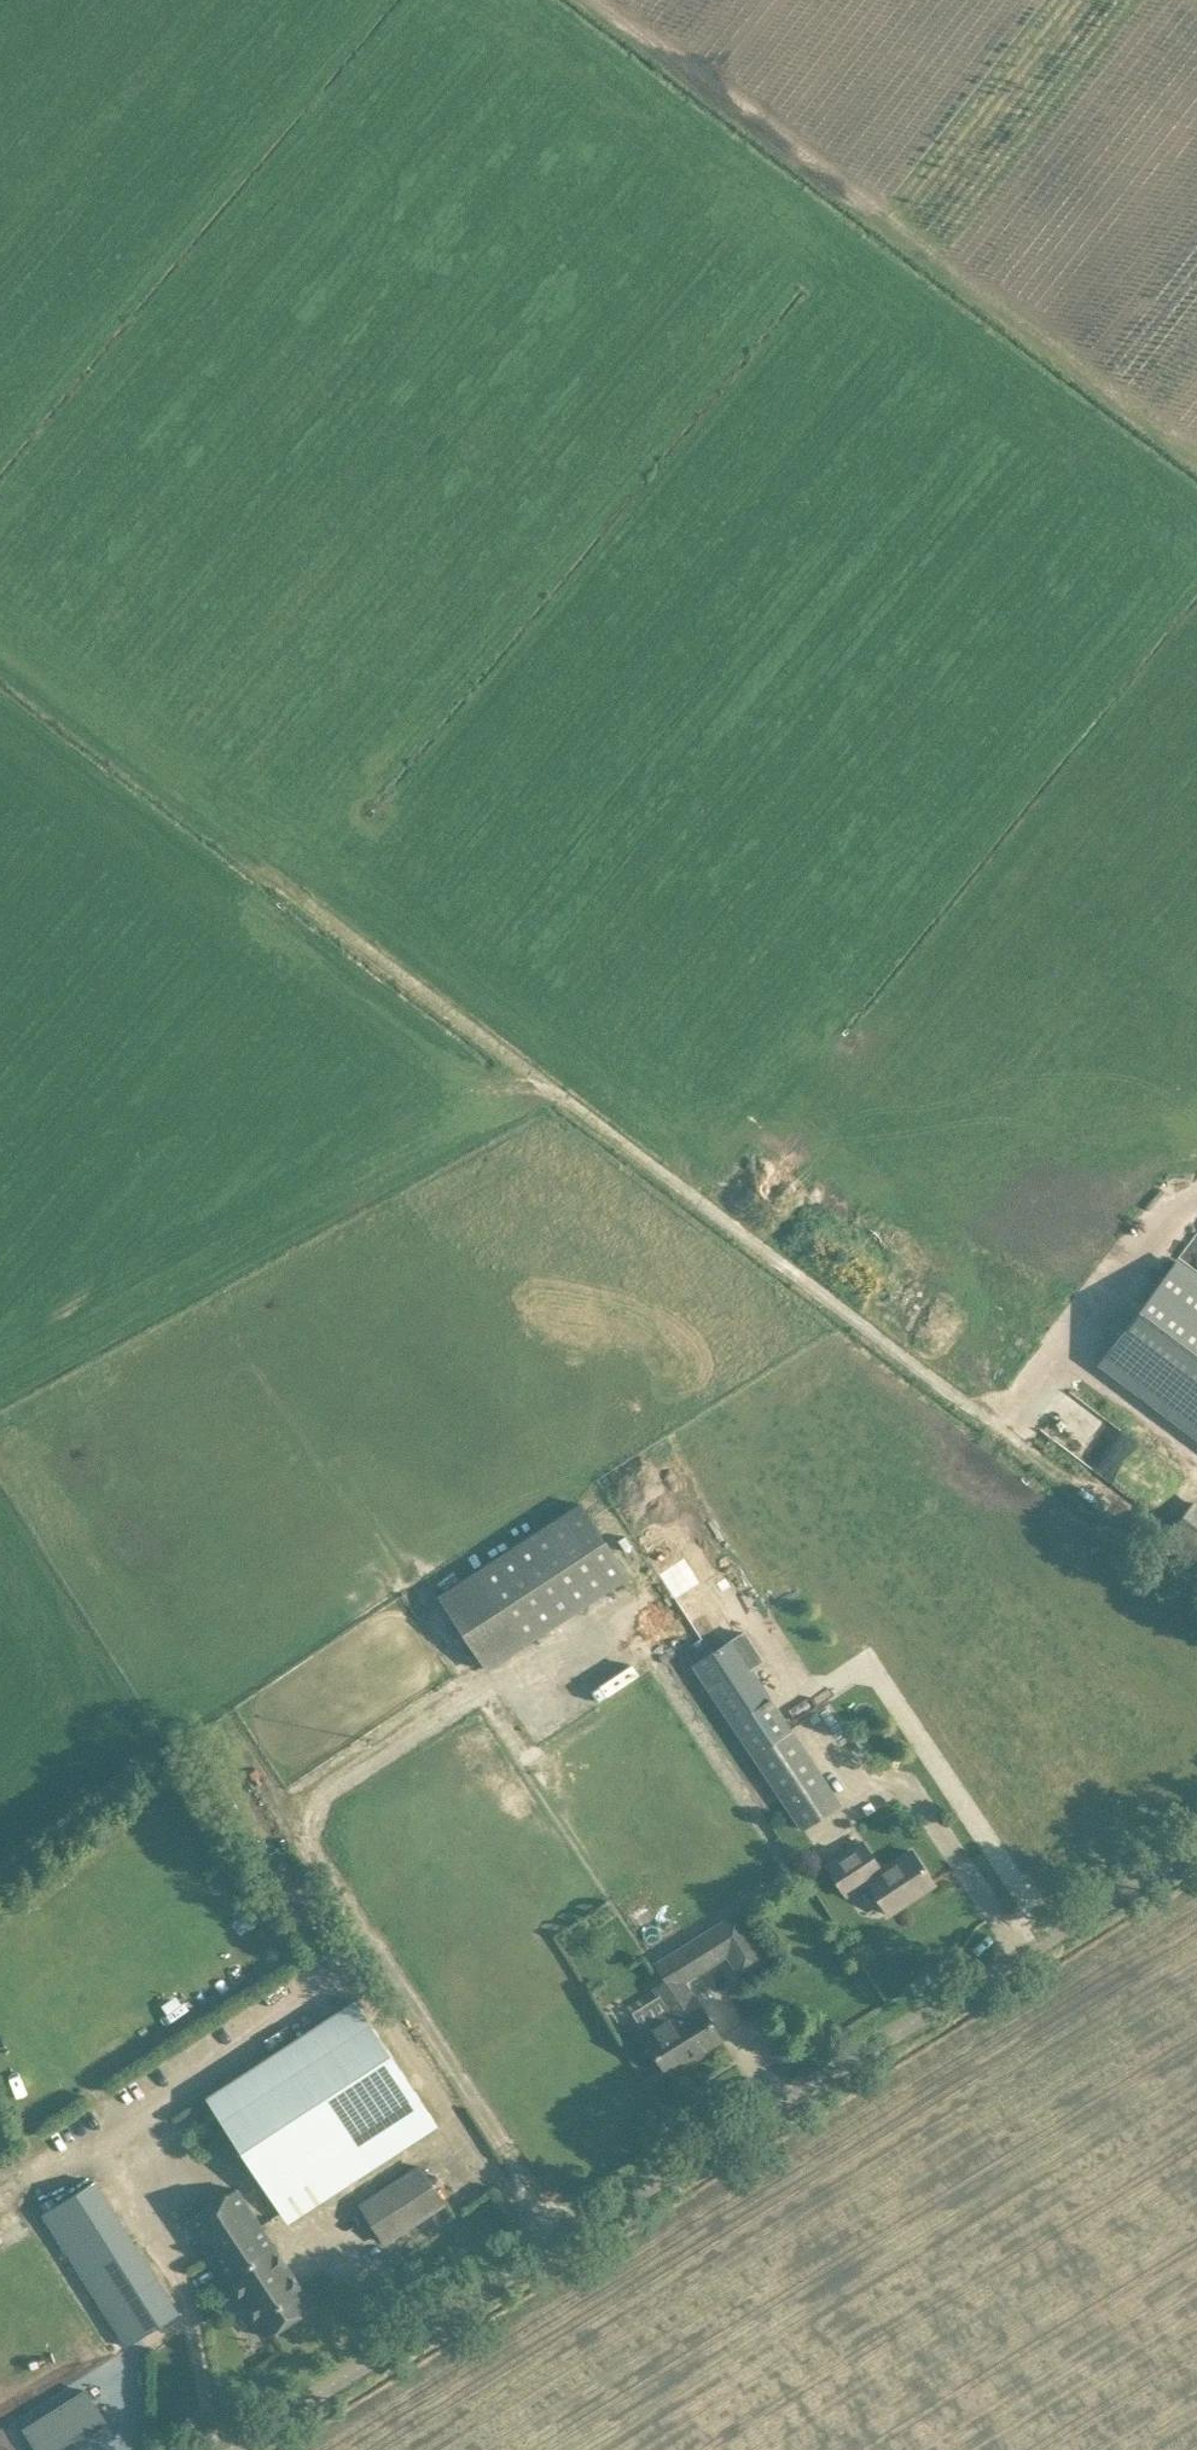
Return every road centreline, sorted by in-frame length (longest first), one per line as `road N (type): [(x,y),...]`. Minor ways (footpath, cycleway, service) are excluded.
road 1 (unclassified): [(236,2449),(1196,1852)]

